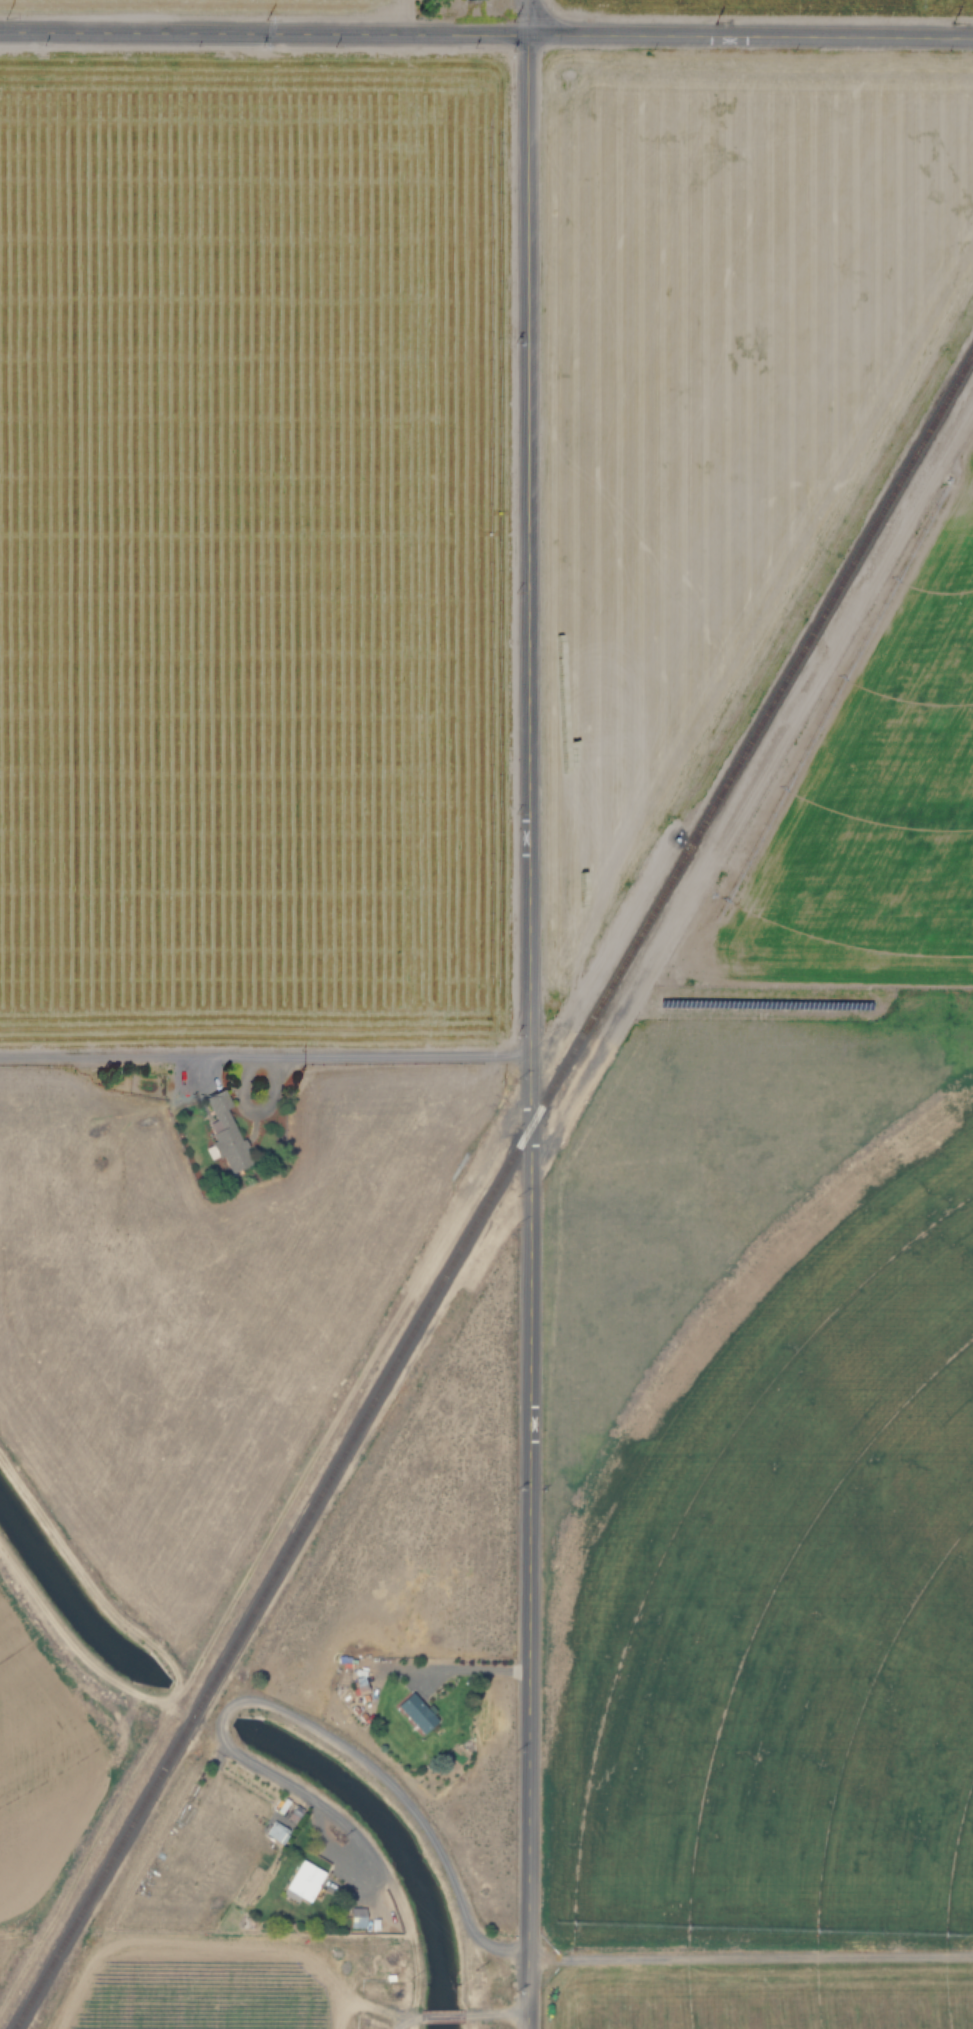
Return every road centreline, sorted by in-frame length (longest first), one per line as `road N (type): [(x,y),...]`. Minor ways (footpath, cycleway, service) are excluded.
road 1 (tertiary): [(530,2028),(530,35)]
road 2 (tertiary): [(0,33),(972,37)]
road 3 (track): [(972,1957),(633,1959),(528,1951)]

